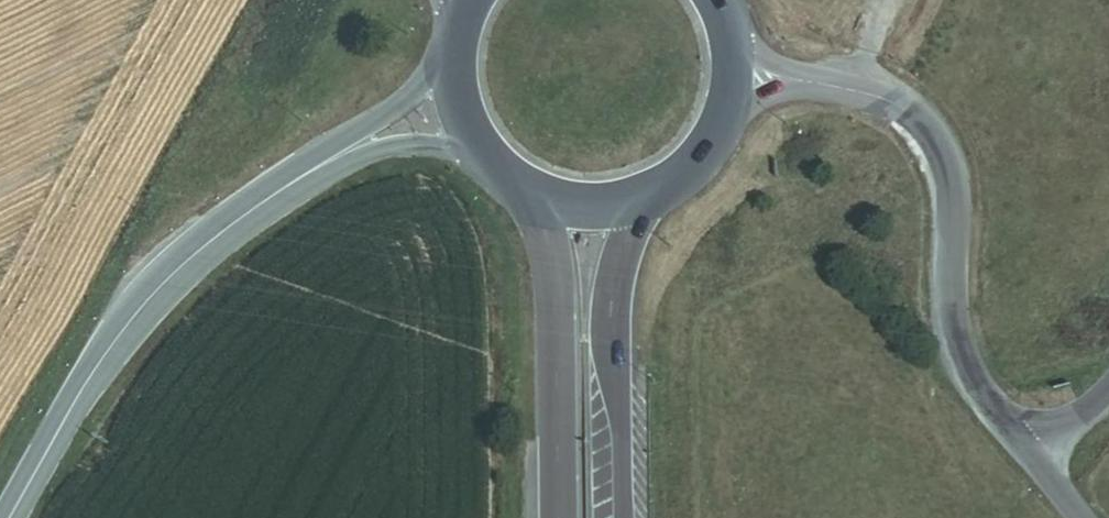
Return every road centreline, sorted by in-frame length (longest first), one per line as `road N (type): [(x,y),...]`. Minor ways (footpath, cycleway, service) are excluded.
road 1 (tertiary): [(733,75),(854,90),(892,107),(924,138),(940,169),(952,343),(962,371),(1026,450)]
road 2 (secondary): [(5,517),(62,415),(146,299),(237,218),(365,141)]
road 3 (trunk): [(519,180),(545,223),(555,265),(559,517)]
road 4 (trunk): [(620,517),(610,307),(638,195)]
road 5 (primary): [(638,195),(692,162),(712,137),(733,75)]
road 6 (secondary): [(365,141),(494,160)]
road 7 (primary): [(519,180),(596,202),(638,195)]

